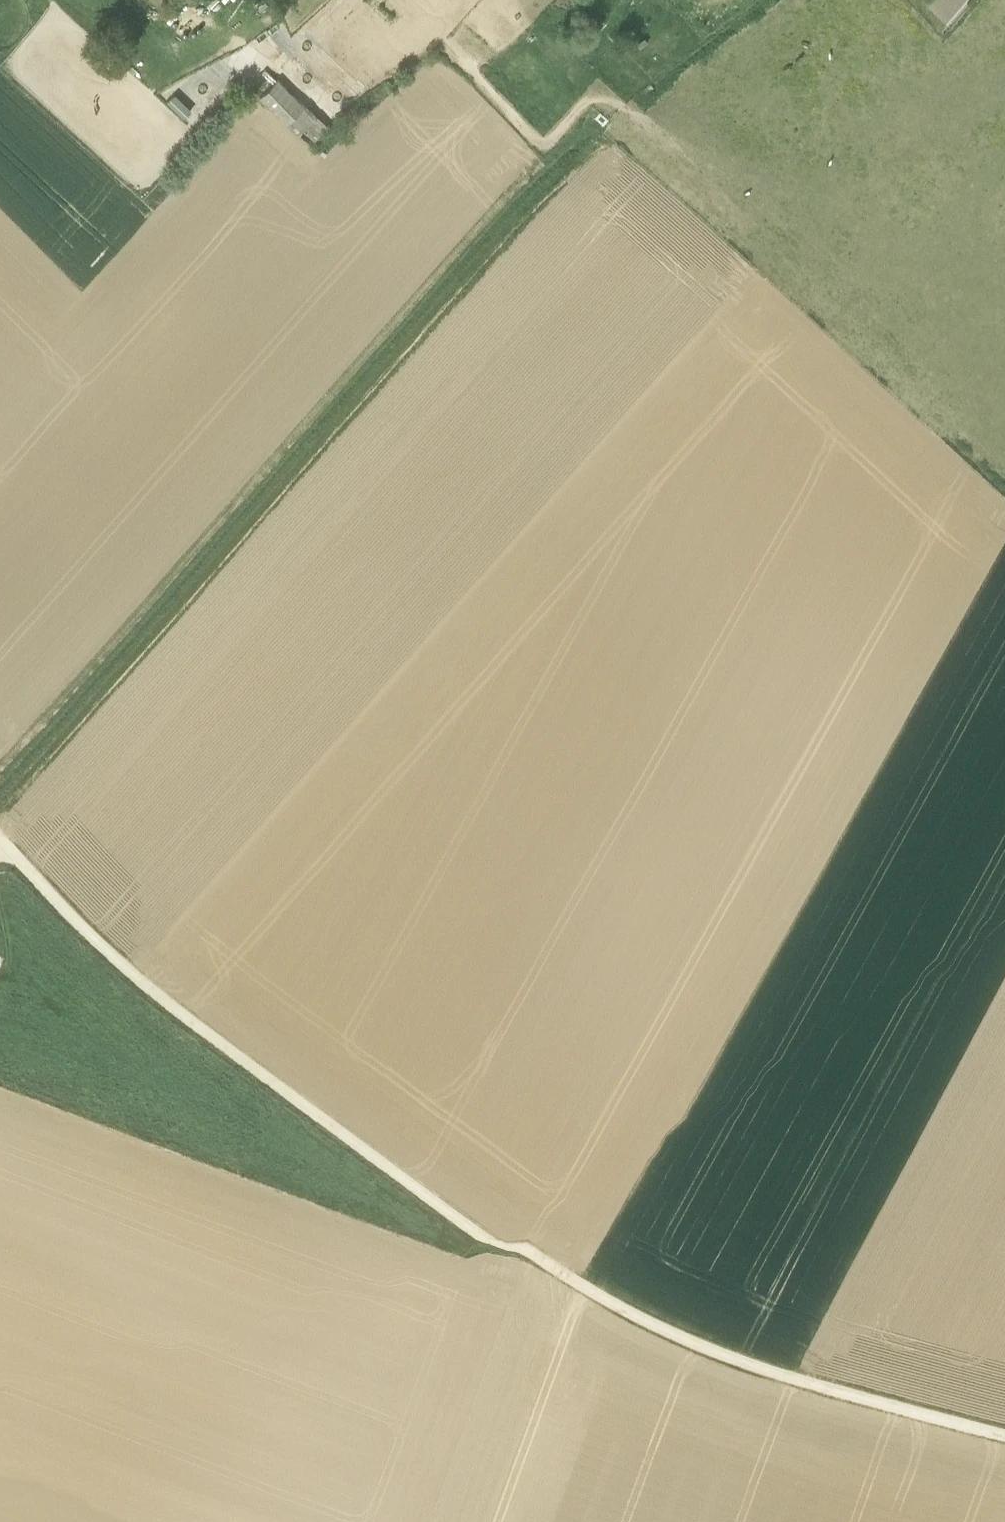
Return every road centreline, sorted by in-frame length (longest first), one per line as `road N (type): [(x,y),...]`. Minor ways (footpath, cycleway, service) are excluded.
road 1 (unclassified): [(1004,1445),(775,1379),(636,1324),(547,1272),(150,989),(0,842)]

